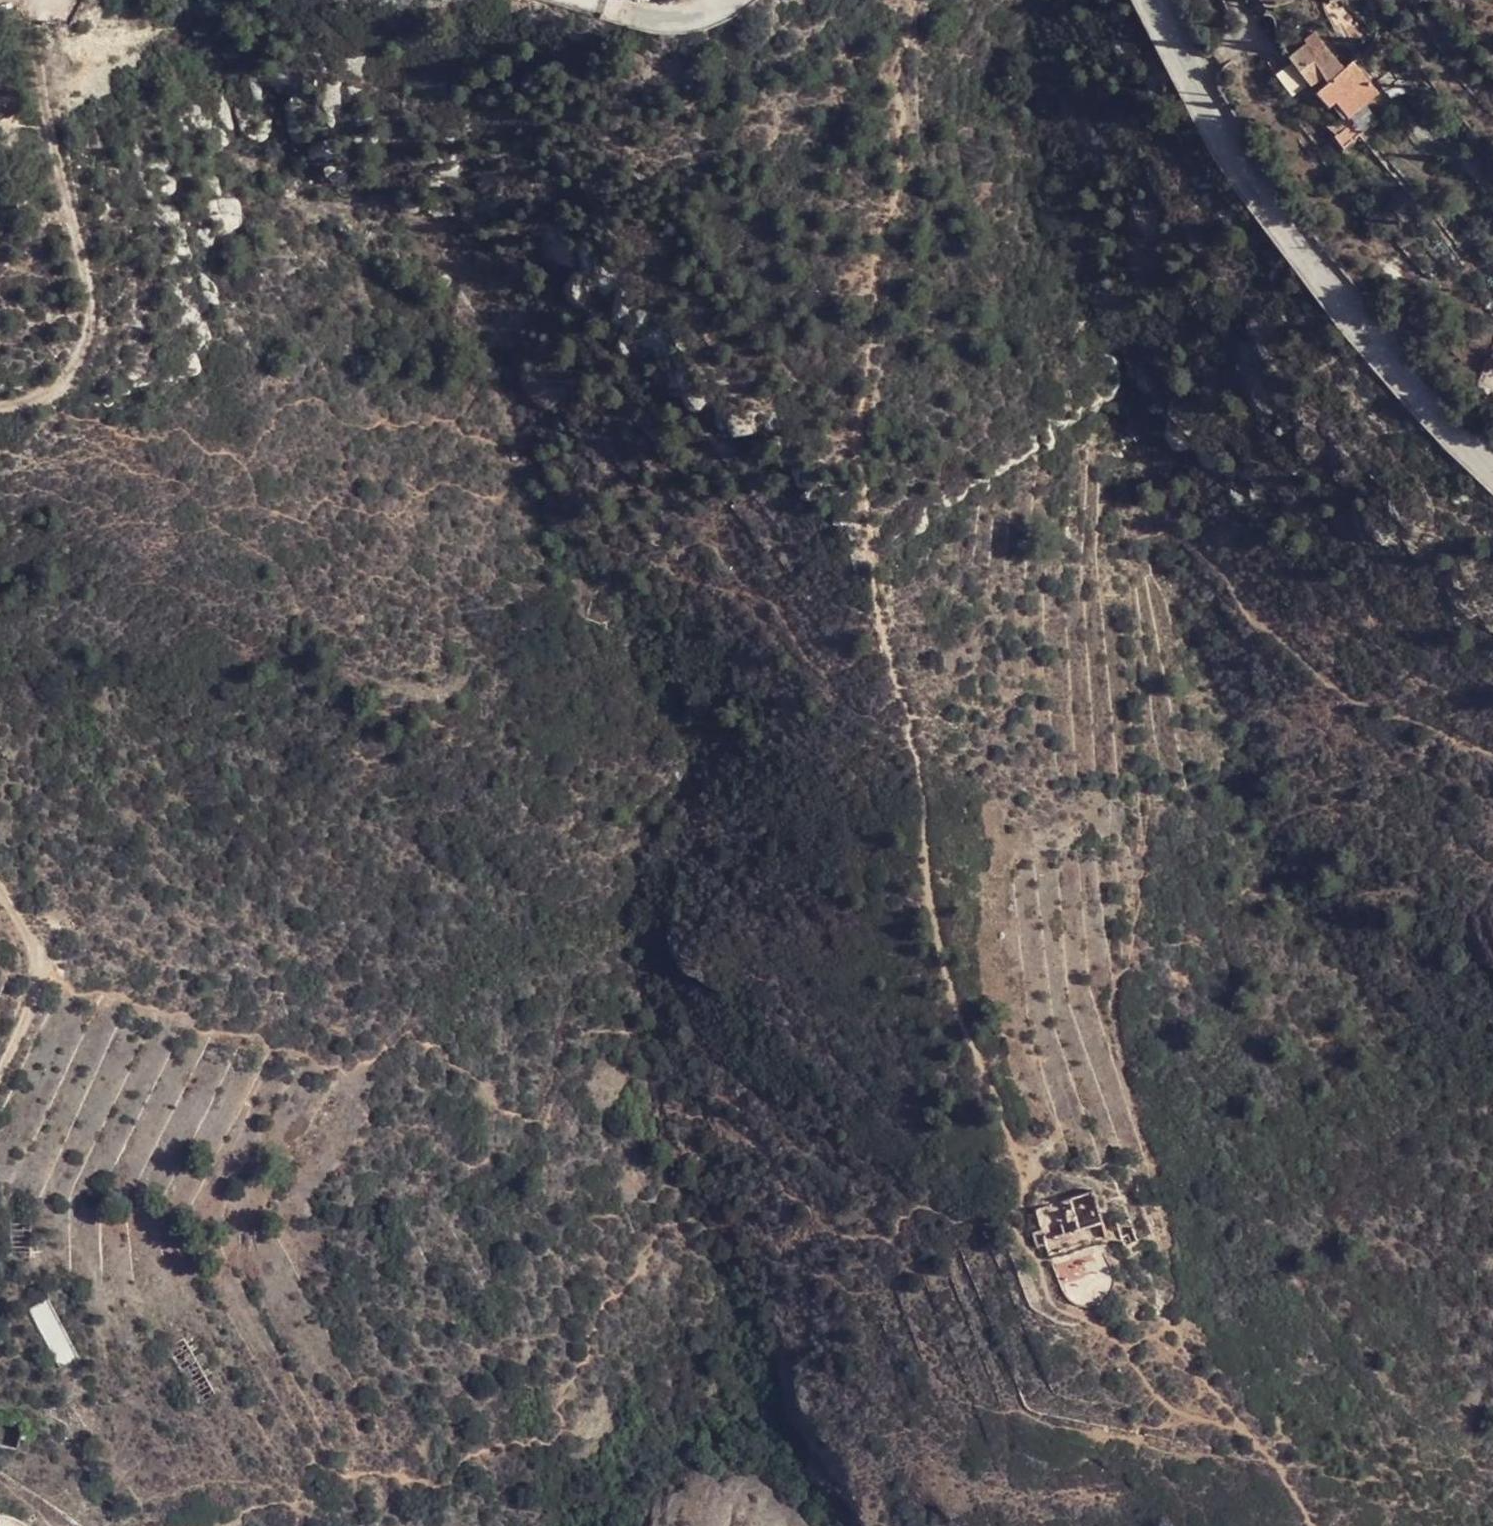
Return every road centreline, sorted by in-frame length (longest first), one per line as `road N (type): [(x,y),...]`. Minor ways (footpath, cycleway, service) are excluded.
road 1 (unclassified): [(1144,0),(1224,151),(1328,283),(1492,469)]
road 2 (track): [(34,0),(34,58),(86,278),(86,336),(64,377),(0,403)]
road 3 (track): [(0,893),(29,941),(35,979),(0,1069)]

